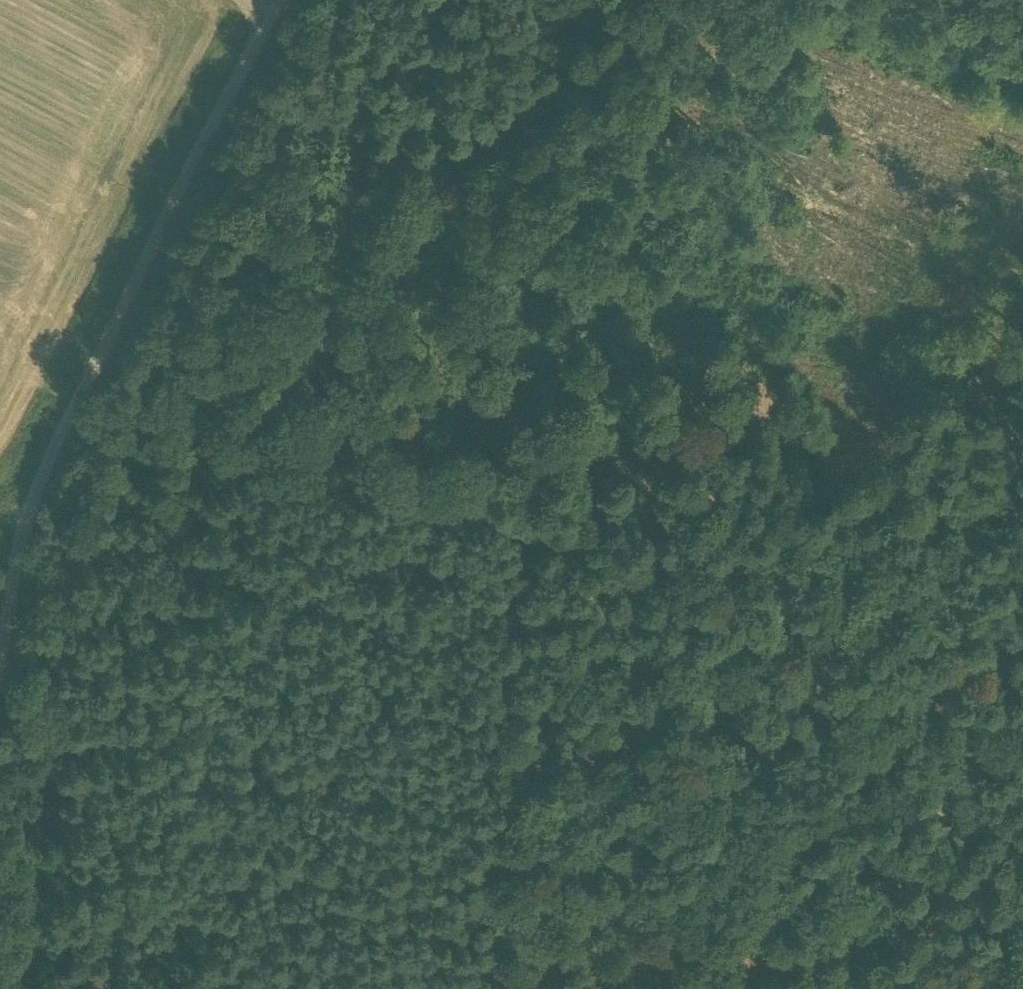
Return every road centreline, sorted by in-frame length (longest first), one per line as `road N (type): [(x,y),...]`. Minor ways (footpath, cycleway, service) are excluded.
road 1 (track): [(287,0),(71,455),(0,737)]

